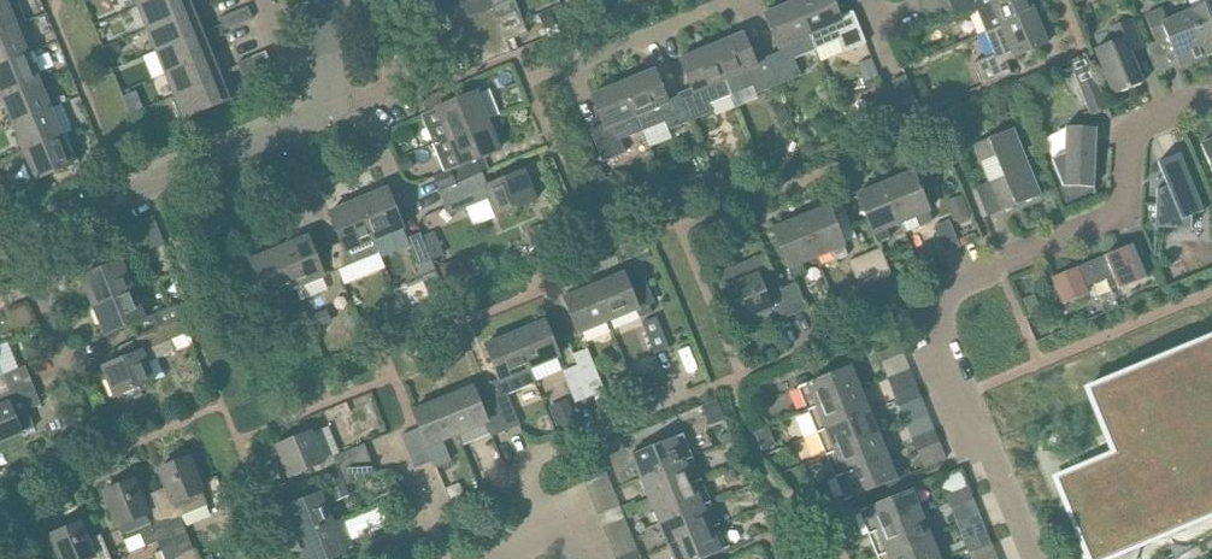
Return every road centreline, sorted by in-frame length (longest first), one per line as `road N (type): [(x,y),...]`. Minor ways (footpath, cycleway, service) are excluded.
road 1 (residential): [(1032,558),(927,326),(930,305),(943,289),(1126,207),(1148,127),(1211,100)]
road 2 (residential): [(16,238),(303,130),(330,98),(319,0)]
road 3 (residential): [(579,65),(744,0)]
road 4 (residential): [(74,378),(16,238)]
road 5 (residential): [(439,558),(394,438)]

